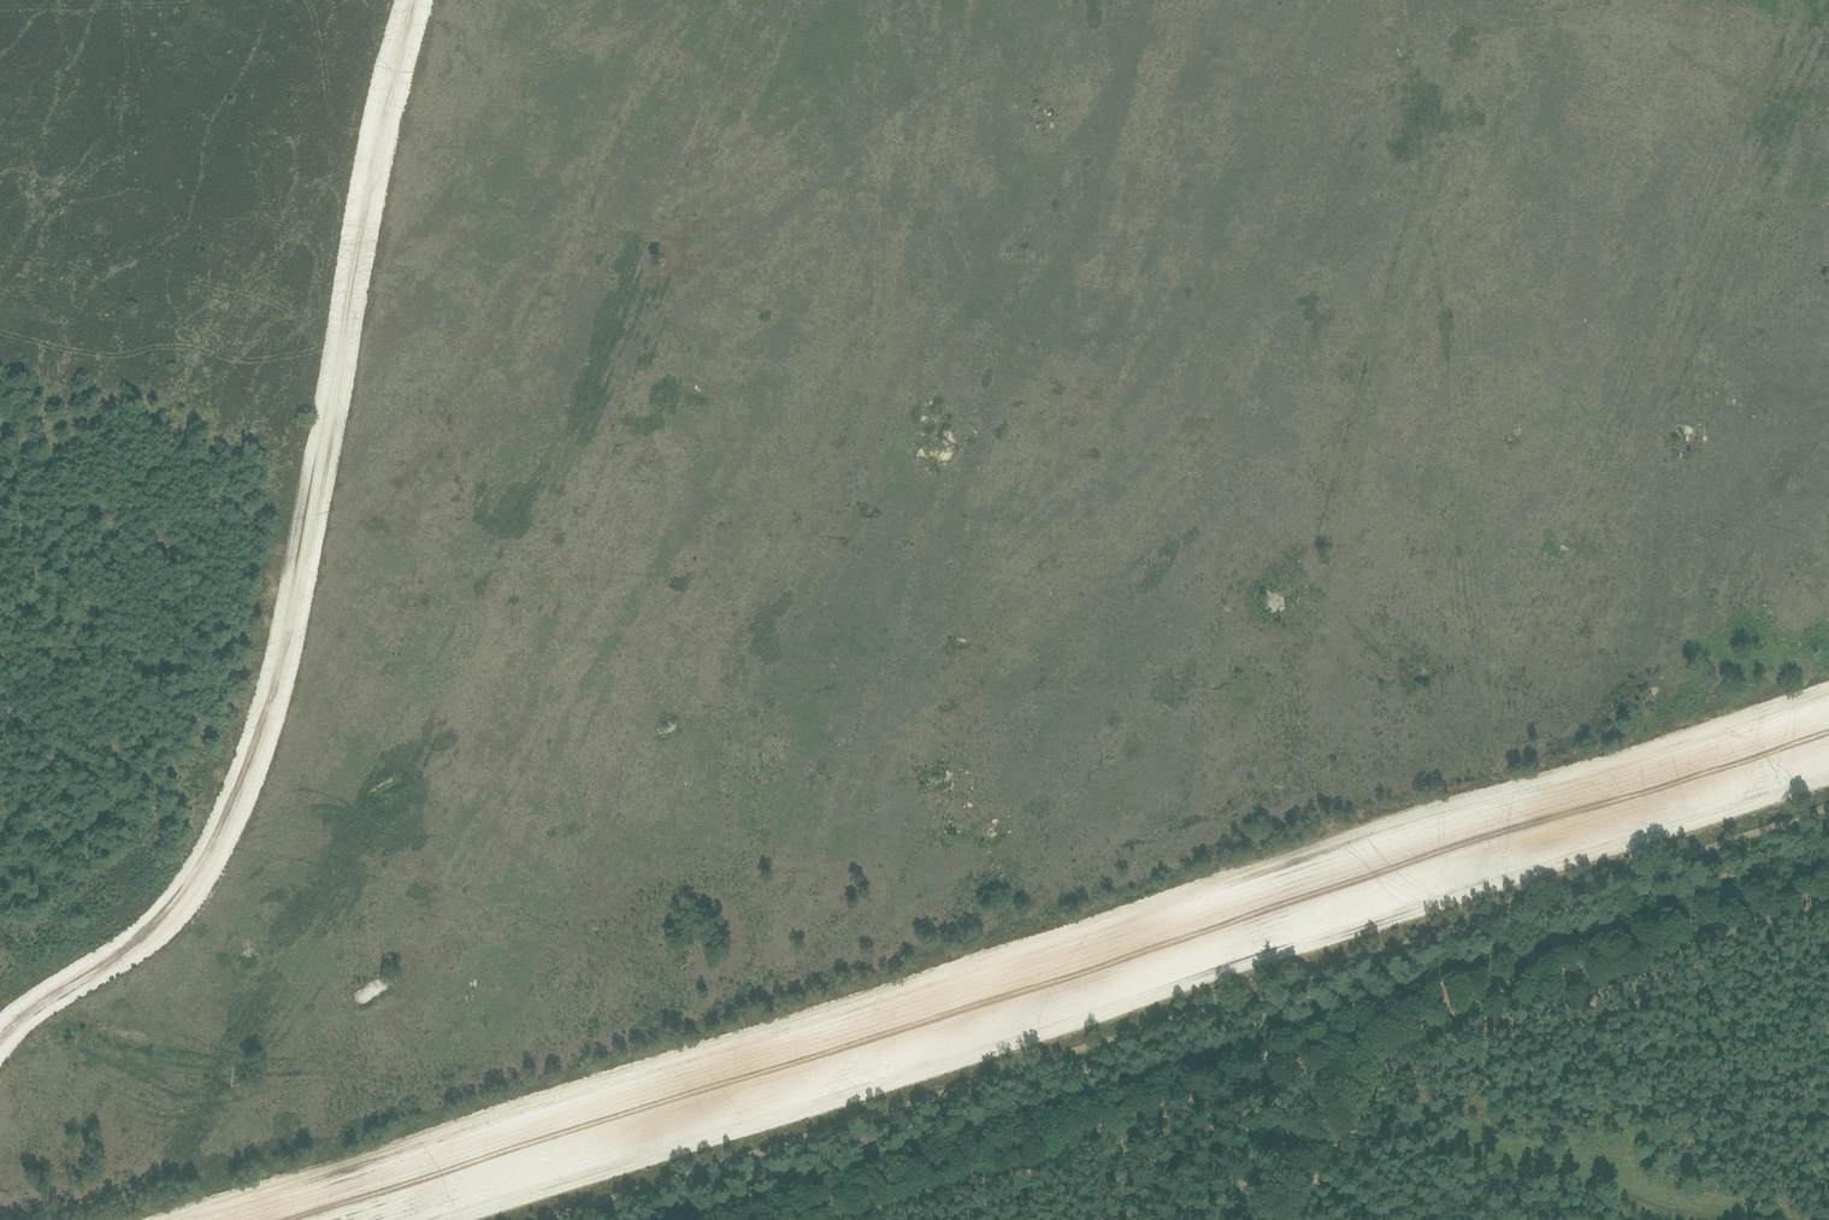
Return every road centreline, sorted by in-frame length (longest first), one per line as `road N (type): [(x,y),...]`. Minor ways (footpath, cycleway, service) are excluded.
road 1 (track): [(836,1219),(1371,1050),(1376,1070),(1283,1219)]

